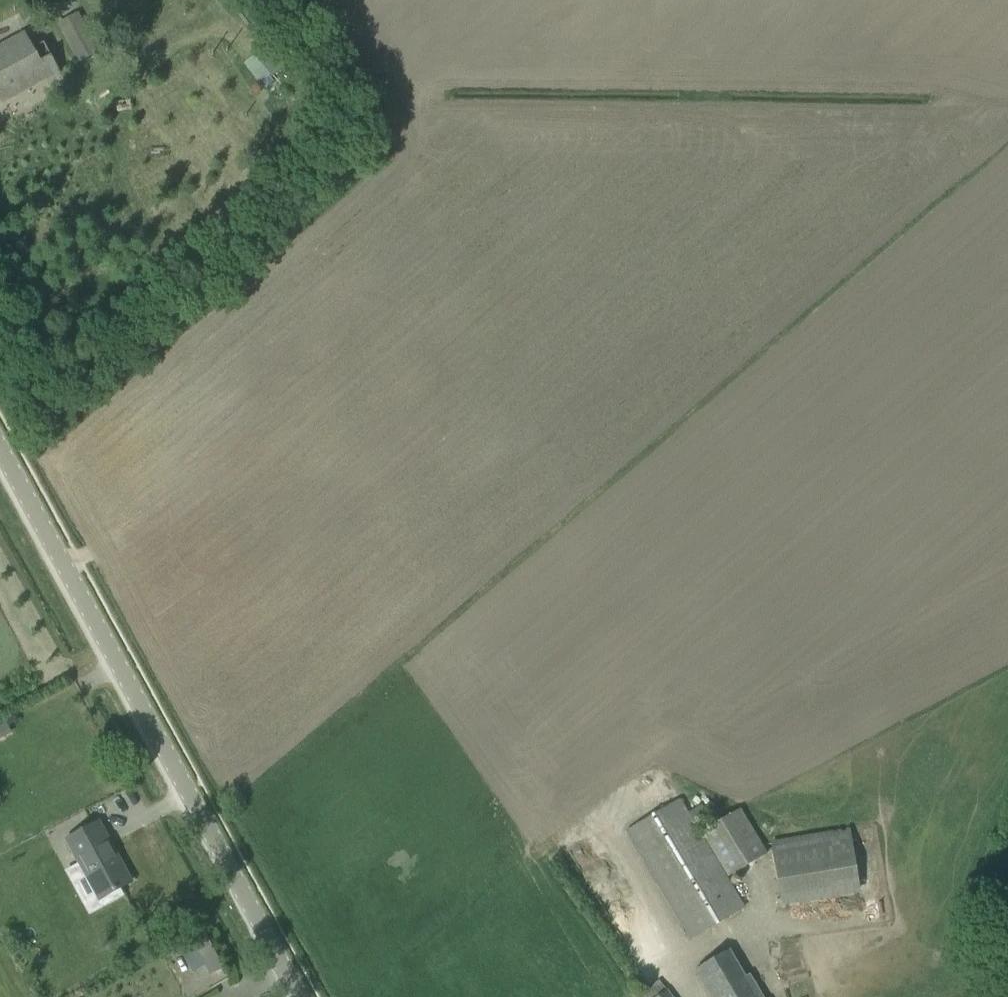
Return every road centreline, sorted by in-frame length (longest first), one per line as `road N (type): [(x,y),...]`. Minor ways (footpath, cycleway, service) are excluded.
road 1 (unclassified): [(297,996),(0,447)]

